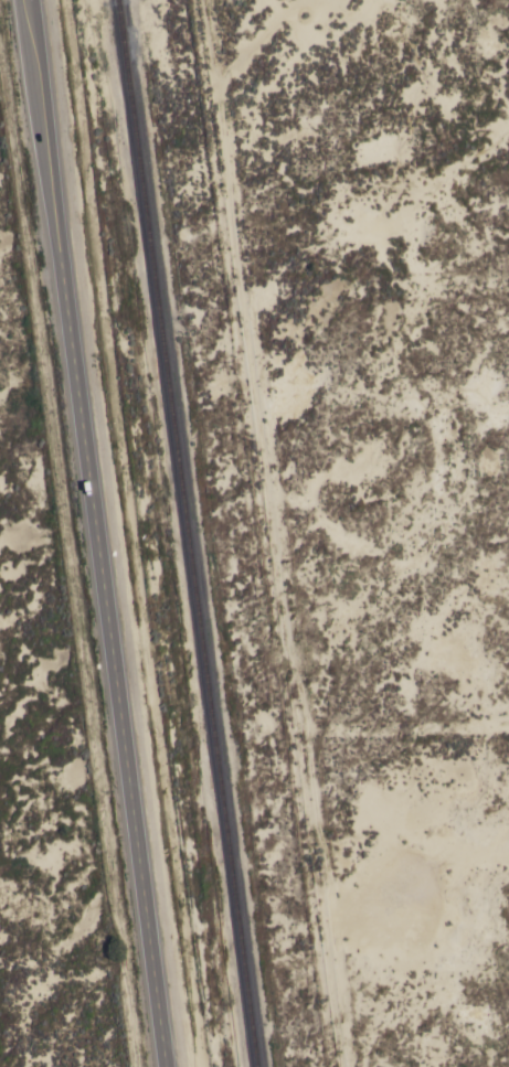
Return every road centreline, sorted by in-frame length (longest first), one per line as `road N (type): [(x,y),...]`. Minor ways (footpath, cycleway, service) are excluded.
road 1 (track): [(344,1066),(193,0)]
road 2 (primary): [(168,1066),(30,0)]

